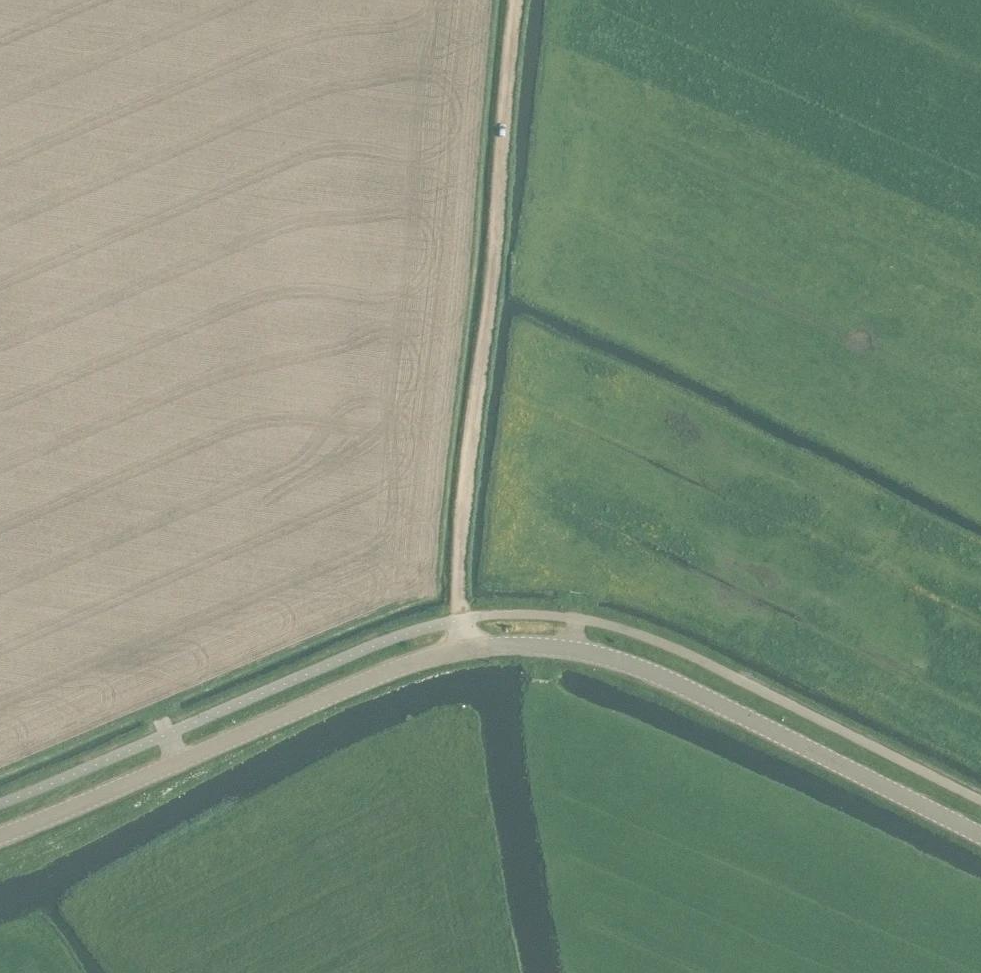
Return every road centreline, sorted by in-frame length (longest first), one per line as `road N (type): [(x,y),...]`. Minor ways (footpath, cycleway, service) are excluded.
road 1 (tertiary): [(980,837),(630,665),(569,647),(516,643),(461,647),(407,663),(0,833)]
road 2 (track): [(461,647),(458,554),(513,0)]

